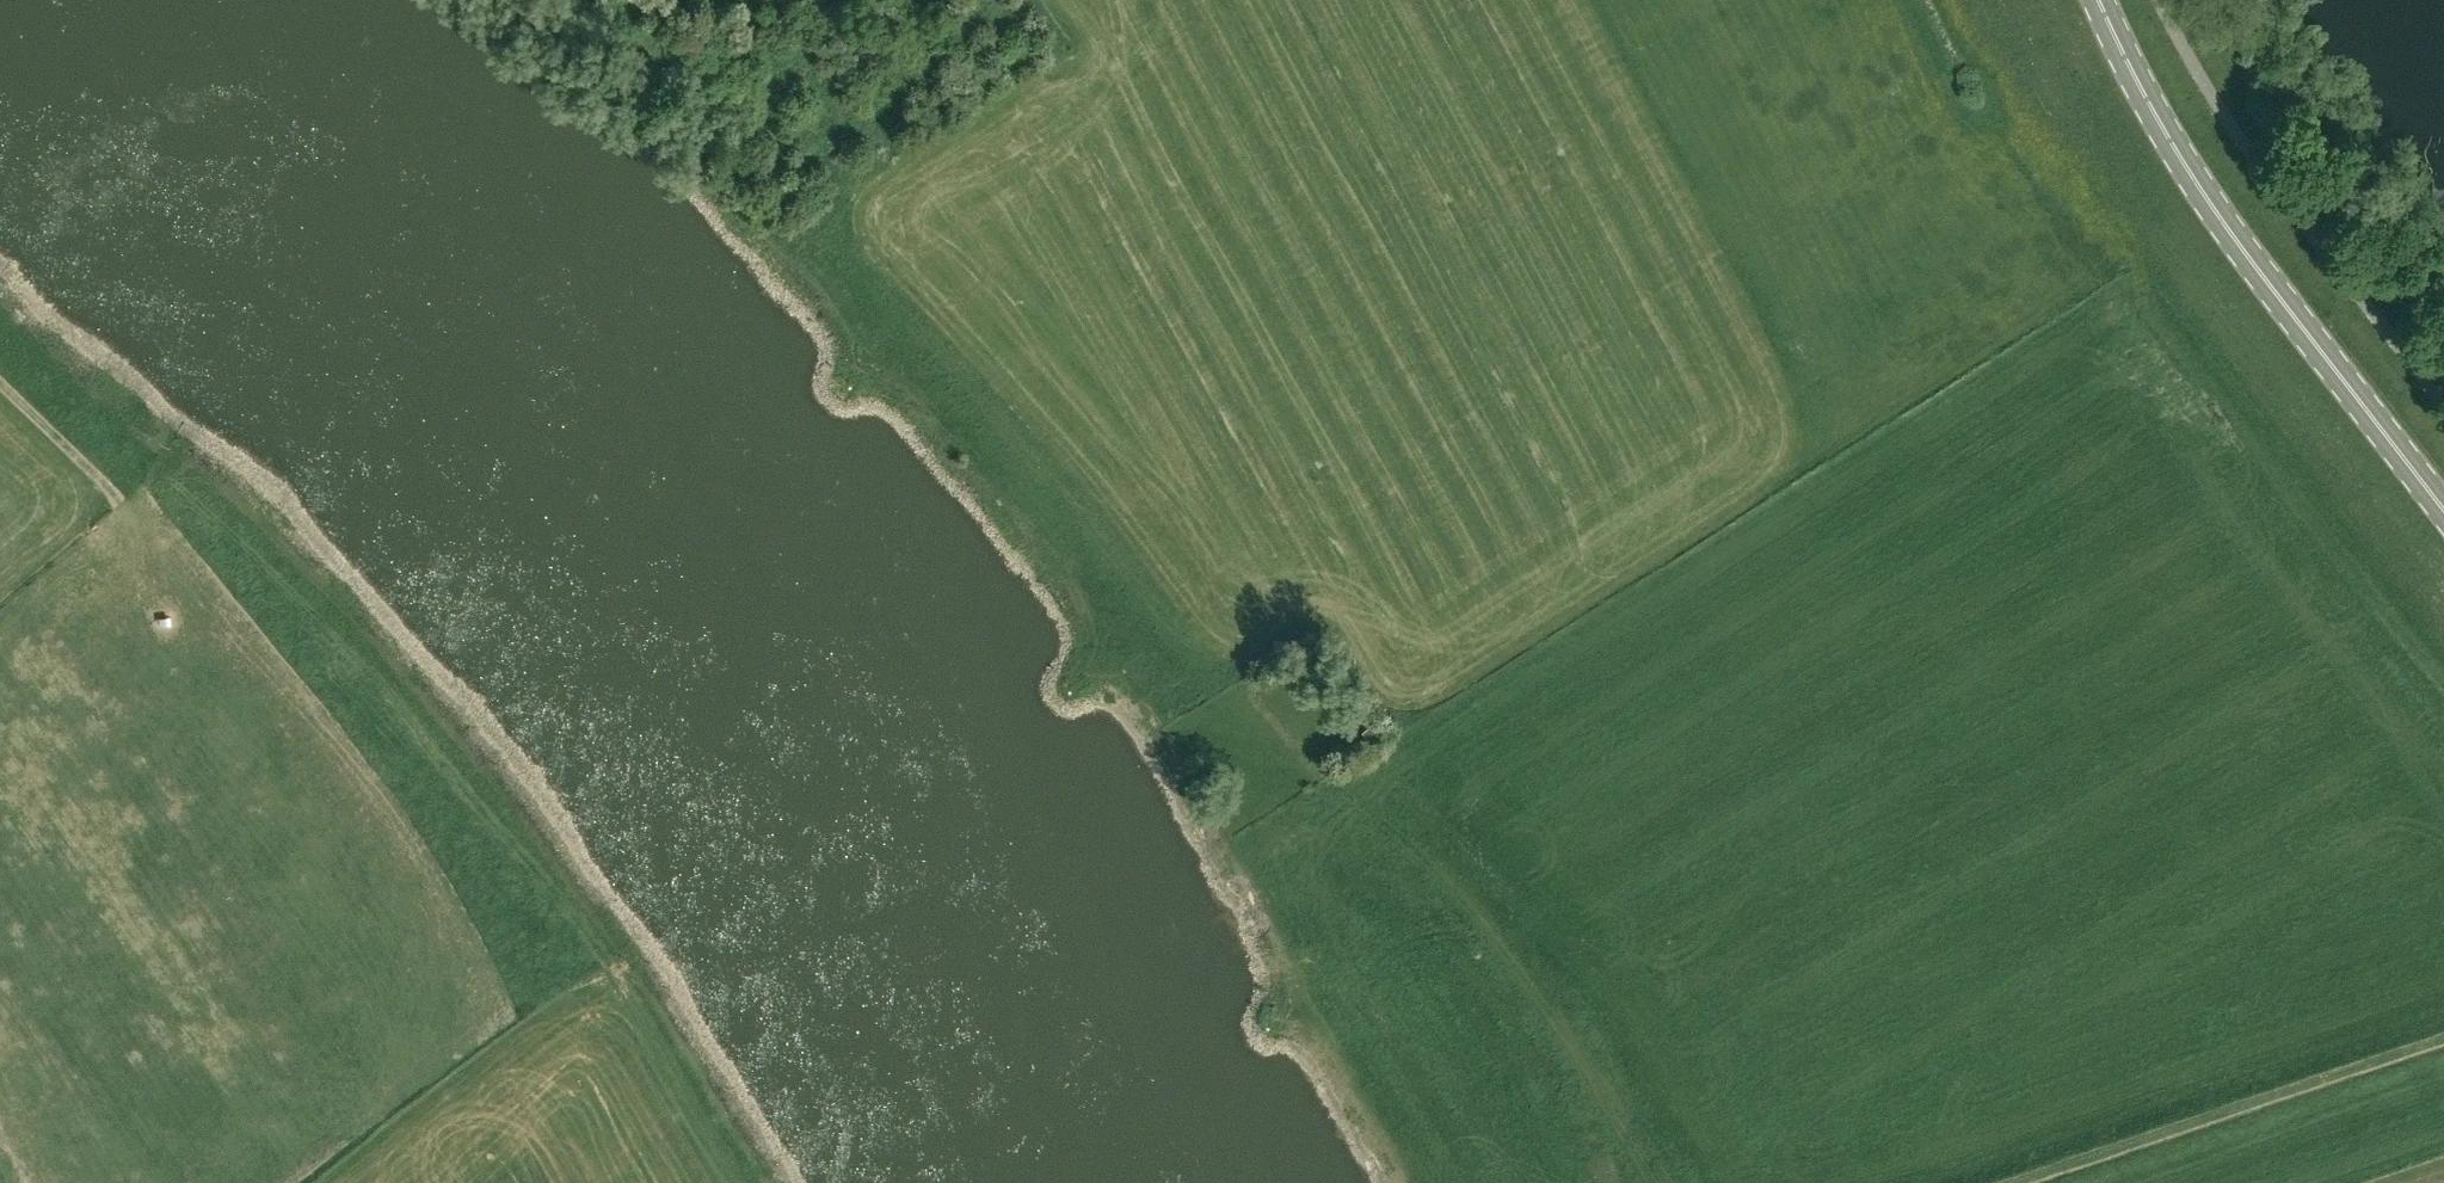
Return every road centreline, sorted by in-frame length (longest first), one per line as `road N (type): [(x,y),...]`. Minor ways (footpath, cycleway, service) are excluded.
road 1 (primary): [(2443,507),(2176,151),(2096,0)]
road 2 (track): [(0,385),(118,502)]

